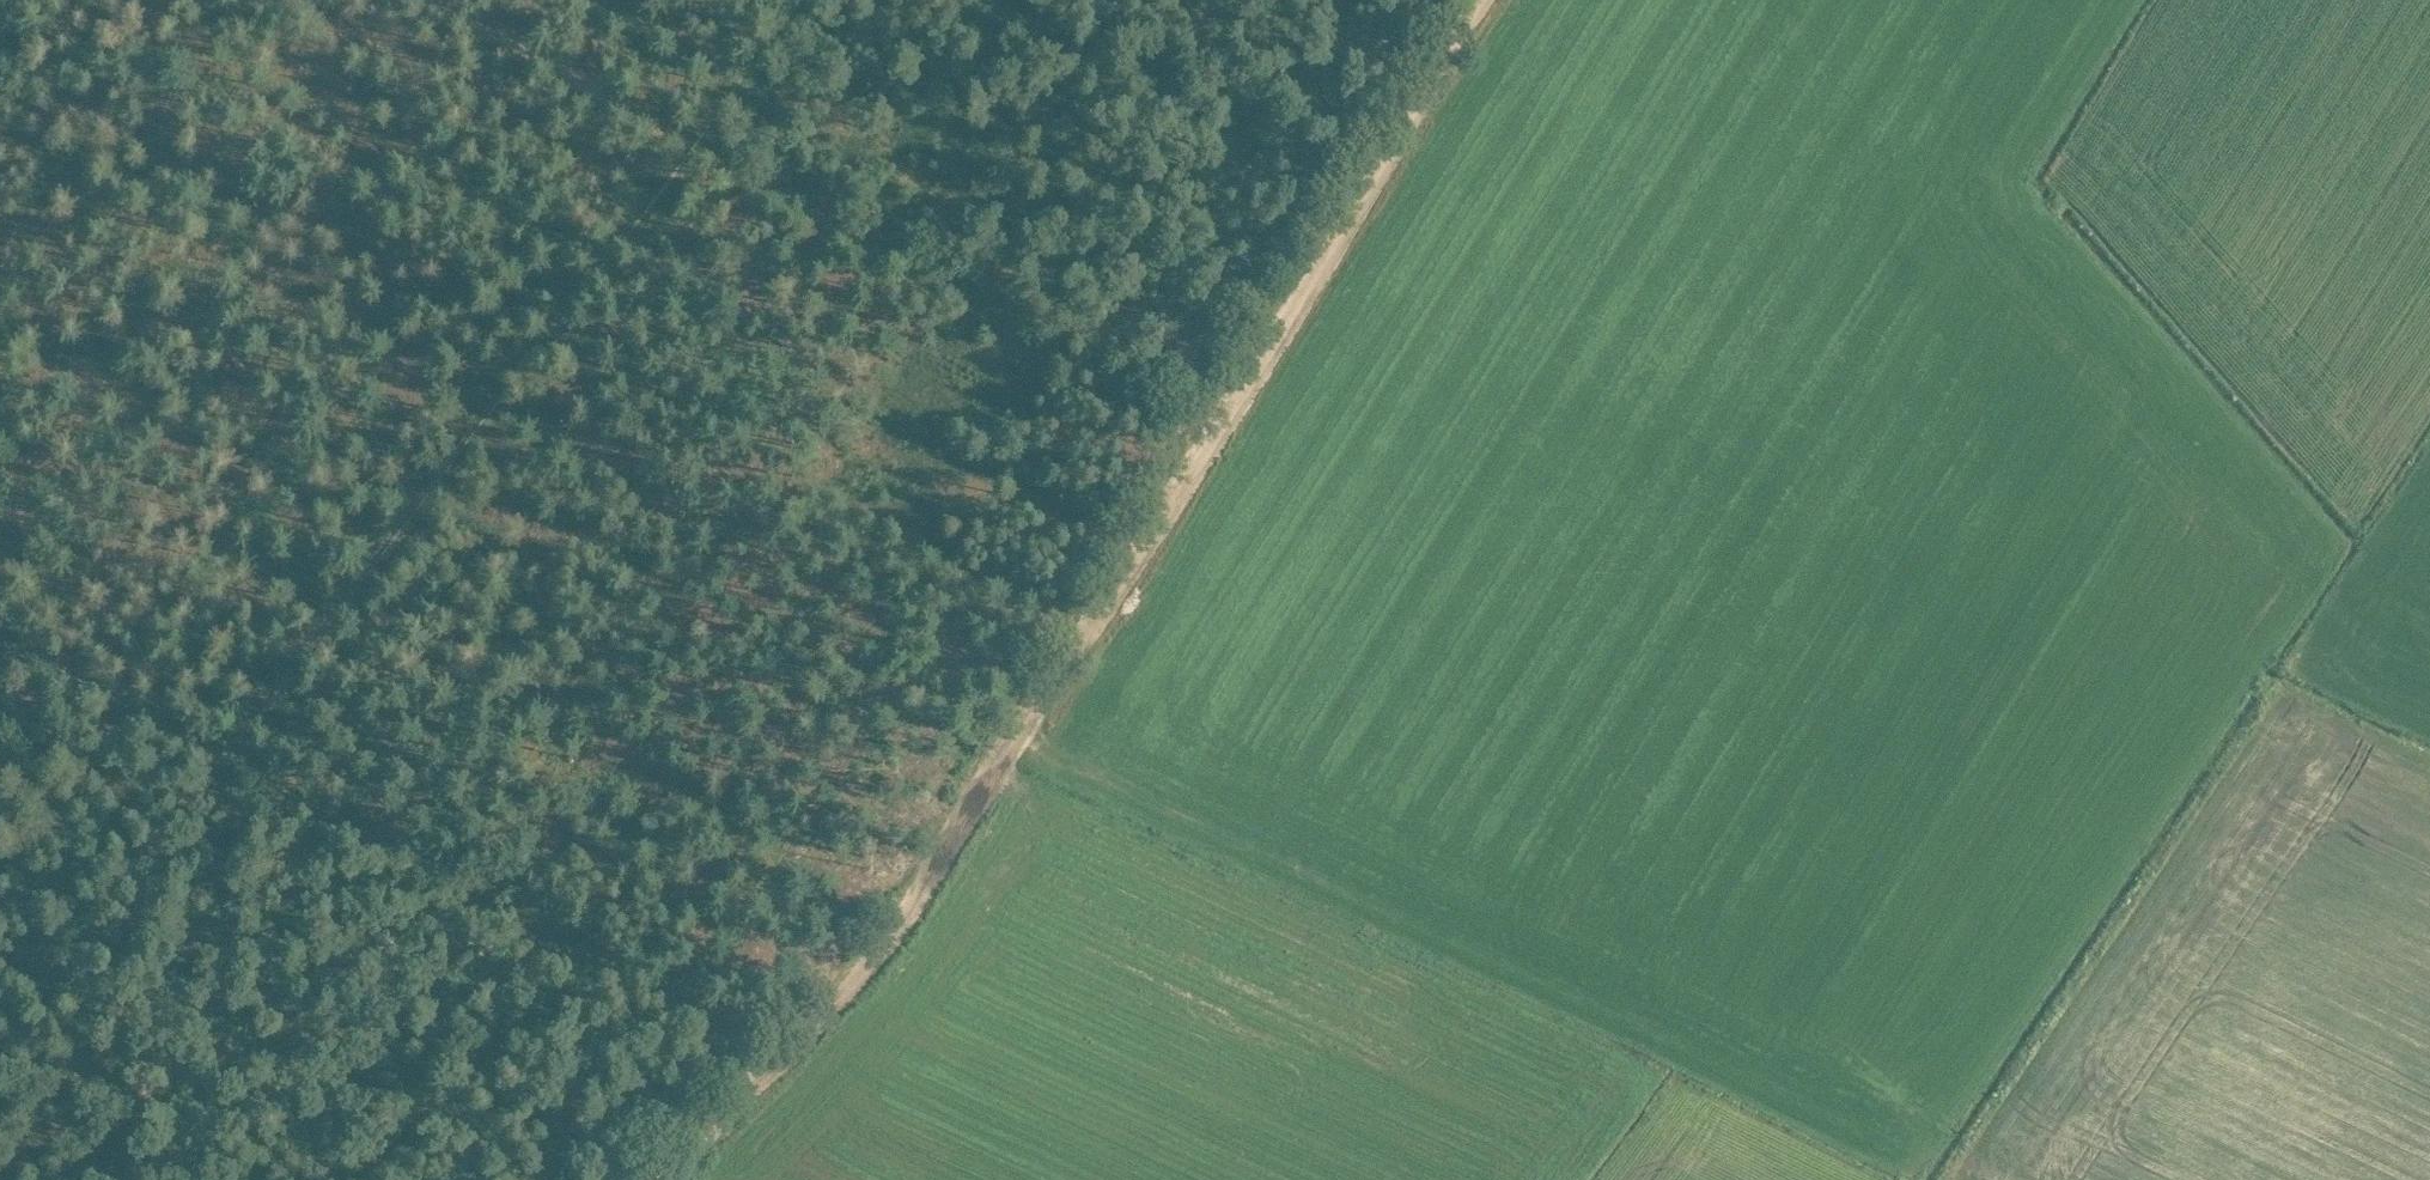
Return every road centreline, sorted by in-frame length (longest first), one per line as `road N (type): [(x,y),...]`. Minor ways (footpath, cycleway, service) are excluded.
road 1 (track): [(780,1060),(868,968),(916,901),(1481,0)]
road 2 (track): [(810,0),(219,761)]
road 3 (track): [(1207,438),(436,0)]
road 4 (track): [(659,1179),(780,1060),(219,761)]
road 5 (track): [(0,1051),(219,761),(0,644)]

